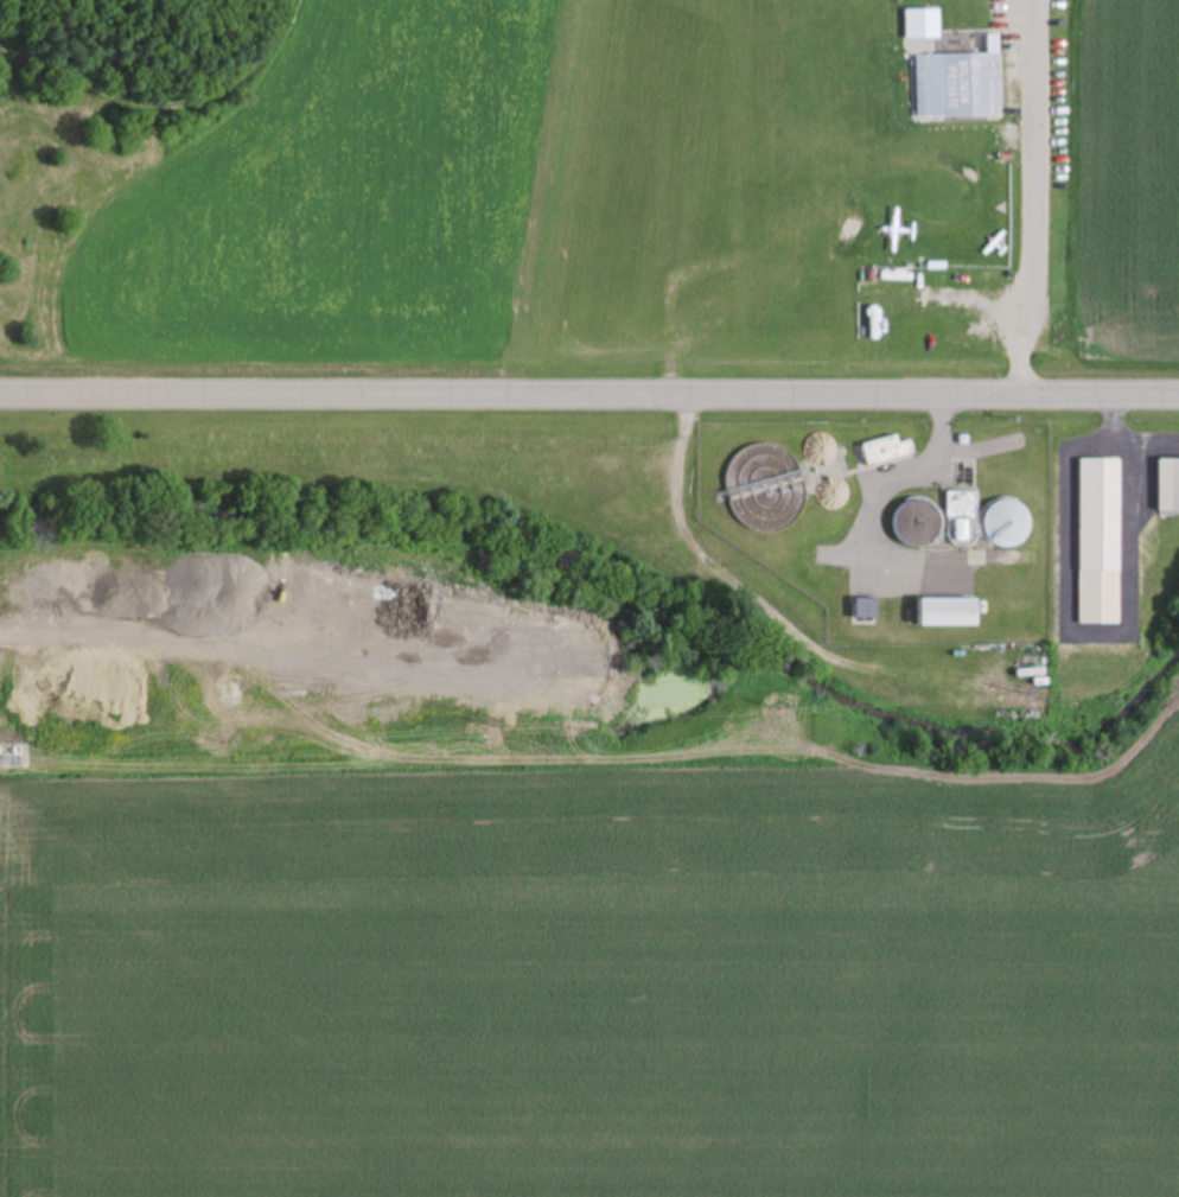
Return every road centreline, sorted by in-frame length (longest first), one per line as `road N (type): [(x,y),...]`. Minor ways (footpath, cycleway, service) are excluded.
road 1 (secondary): [(0,394),(1178,391)]

